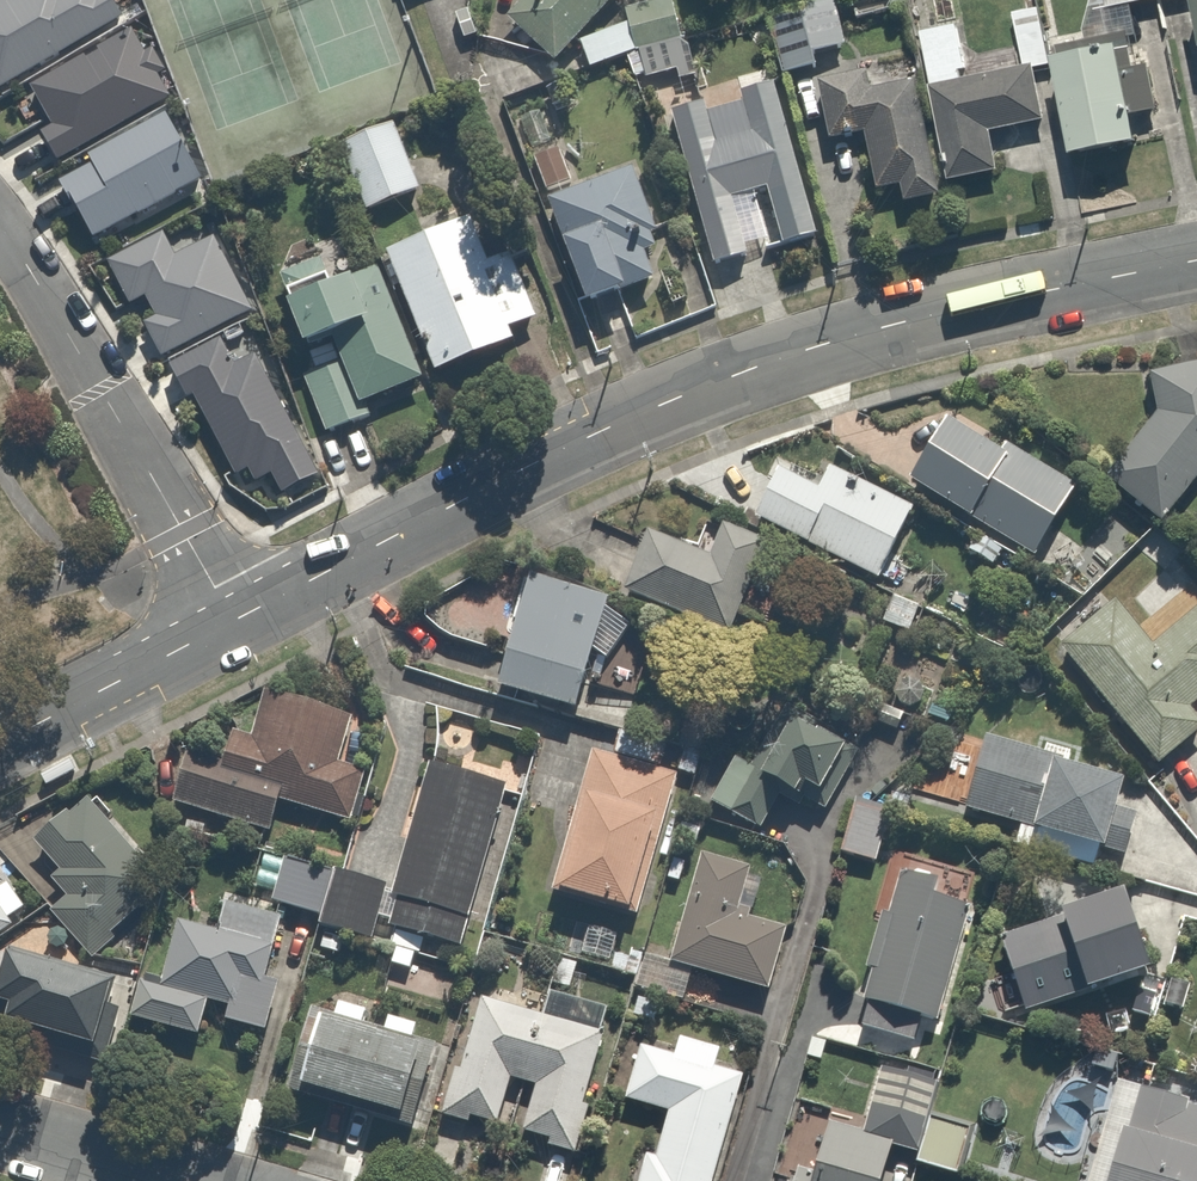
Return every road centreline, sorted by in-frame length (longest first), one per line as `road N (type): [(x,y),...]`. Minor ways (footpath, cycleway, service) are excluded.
road 1 (tertiary): [(232,621),(596,434),(748,370),(969,306),(1196,260)]
road 2 (residential): [(232,621),(0,226)]
road 3 (tertiary): [(0,743),(232,621)]
road 4 (residential): [(0,1129),(182,1180)]

